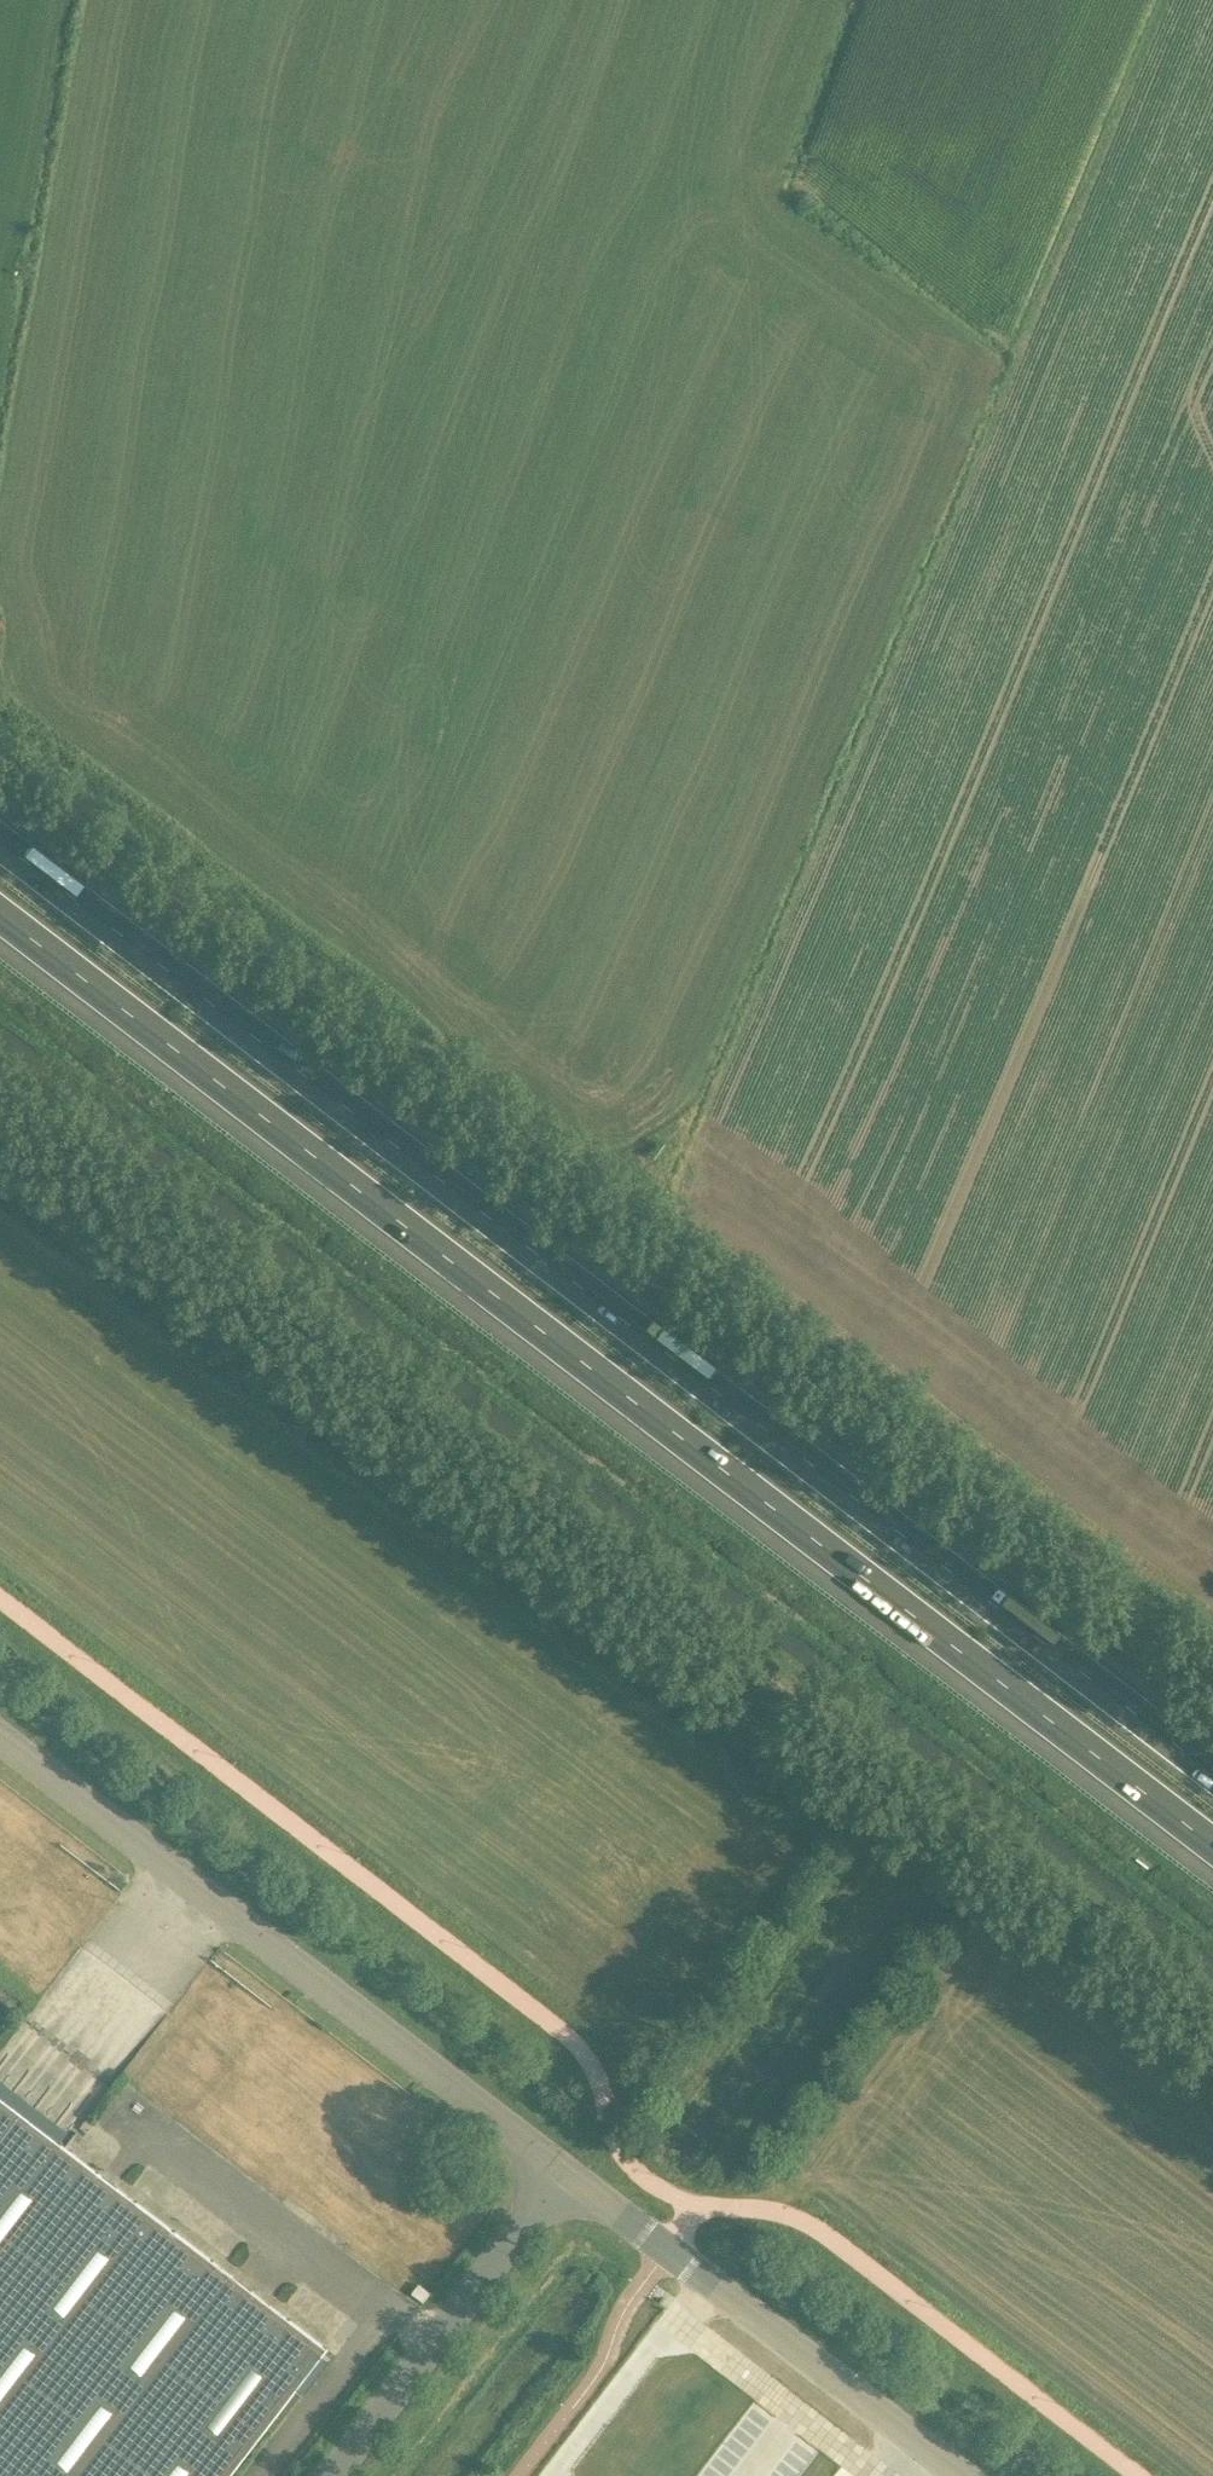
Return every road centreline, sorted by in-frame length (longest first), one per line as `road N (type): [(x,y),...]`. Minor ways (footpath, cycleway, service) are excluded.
road 1 (motorway): [(0,919),(1212,1850)]
road 2 (motorway): [(1212,1768),(0,839)]
road 3 (tertiary): [(0,1743),(559,2167)]
road 4 (tertiary): [(559,2167),(961,2475)]
road 5 (unclassified): [(324,2475),(559,2167)]

